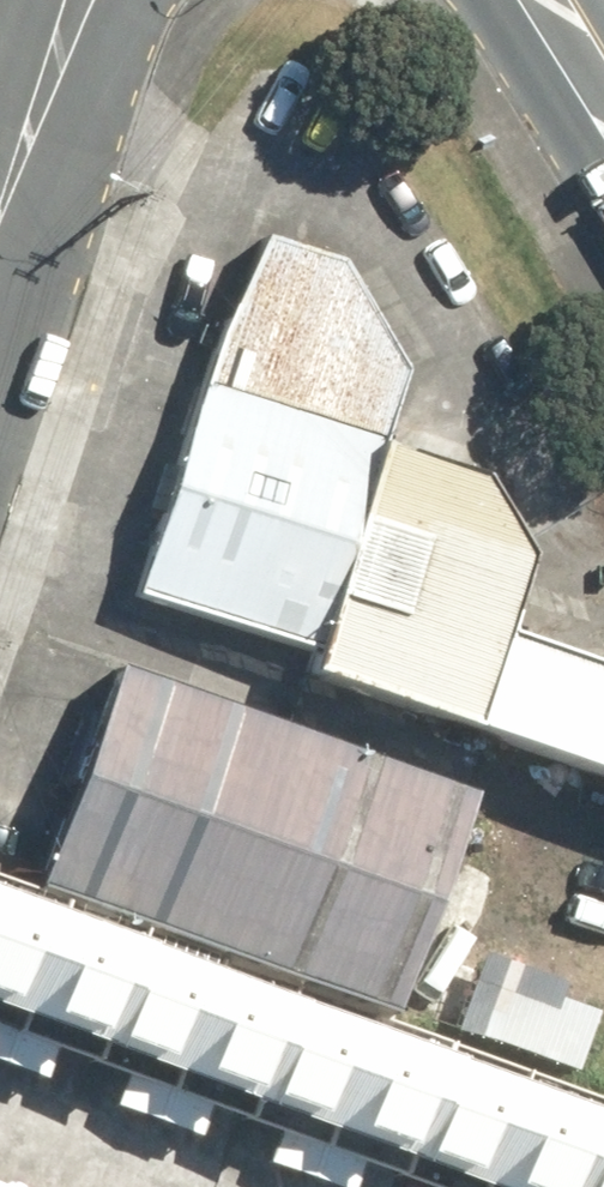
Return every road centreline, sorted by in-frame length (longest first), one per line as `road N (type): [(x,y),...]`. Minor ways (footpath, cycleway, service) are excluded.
road 1 (primary): [(535,0),(603,121)]
road 2 (unclassified): [(105,0),(37,100)]

